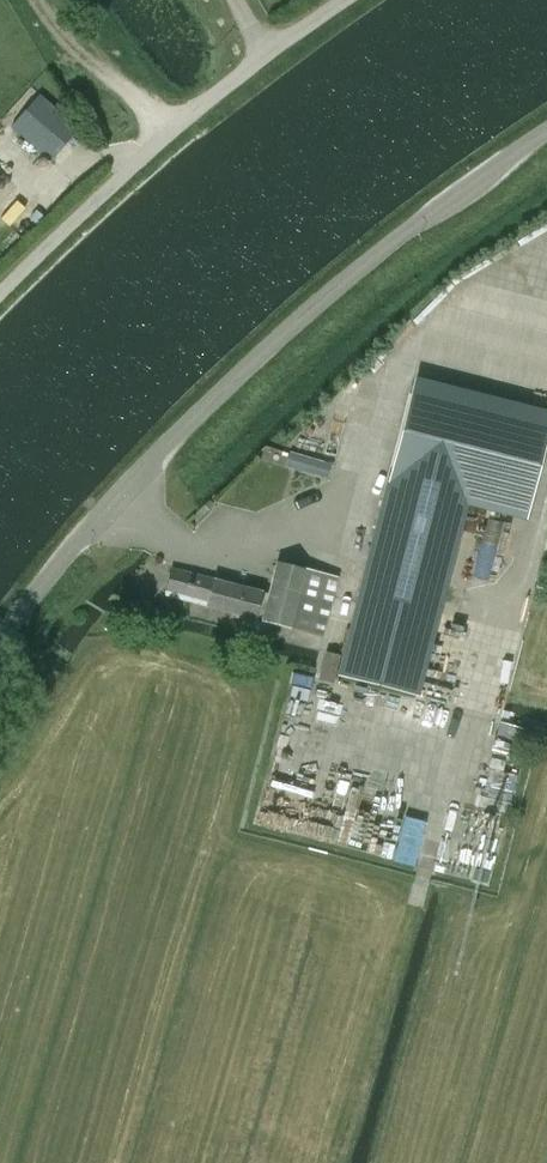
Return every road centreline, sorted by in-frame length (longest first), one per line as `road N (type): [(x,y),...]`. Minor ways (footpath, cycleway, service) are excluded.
road 1 (unclassified): [(0,646),(133,487),(329,298),(546,139)]

